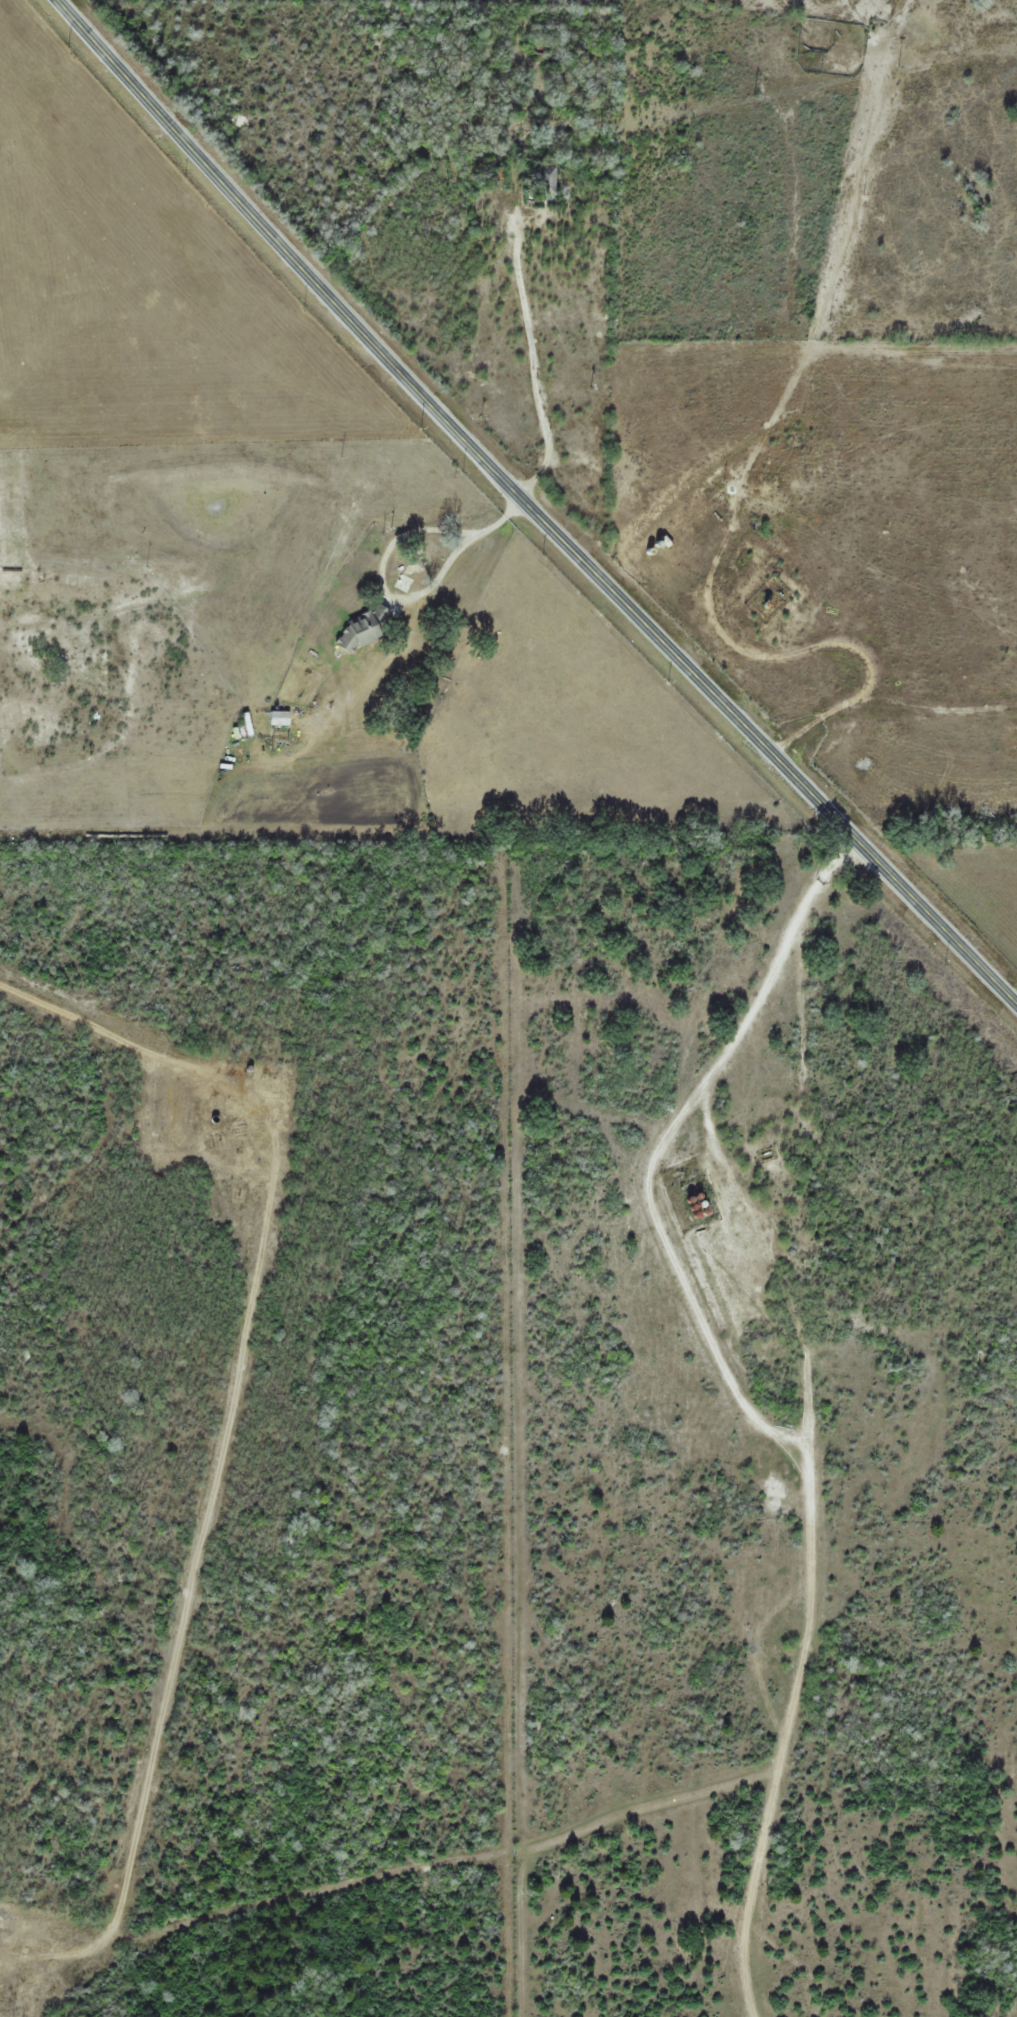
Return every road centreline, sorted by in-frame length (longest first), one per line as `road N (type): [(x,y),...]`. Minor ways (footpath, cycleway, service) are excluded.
road 1 (primary): [(1016,1001),(314,280),(66,0)]

